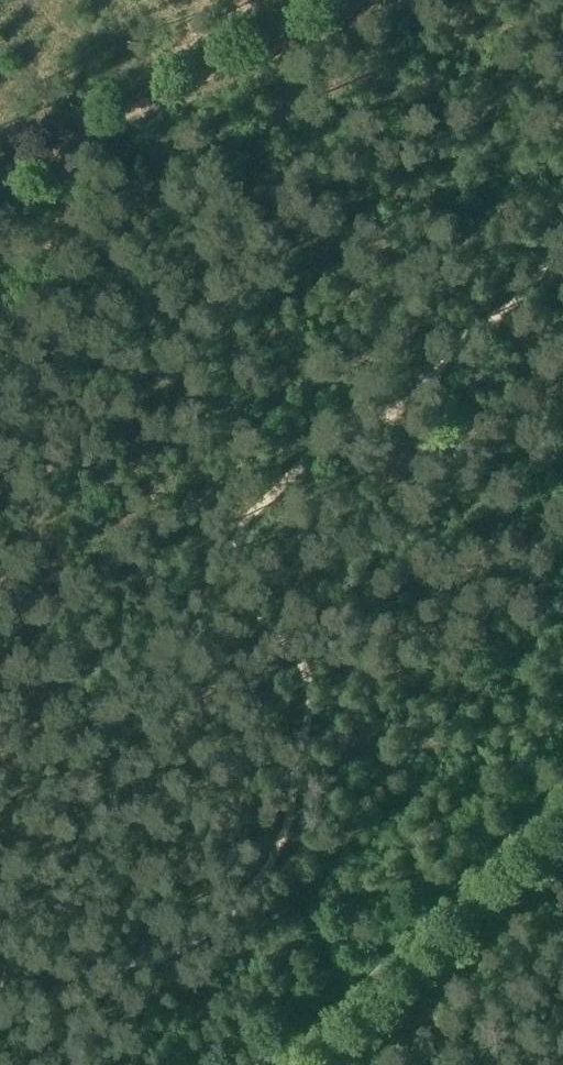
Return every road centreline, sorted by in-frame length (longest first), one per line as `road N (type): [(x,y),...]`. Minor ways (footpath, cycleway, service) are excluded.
road 1 (track): [(0,173),(373,0)]
road 2 (unclassified): [(275,1064),(326,1029),(562,799)]
road 3 (track): [(0,312),(15,317),(61,371),(32,528),(0,592)]

